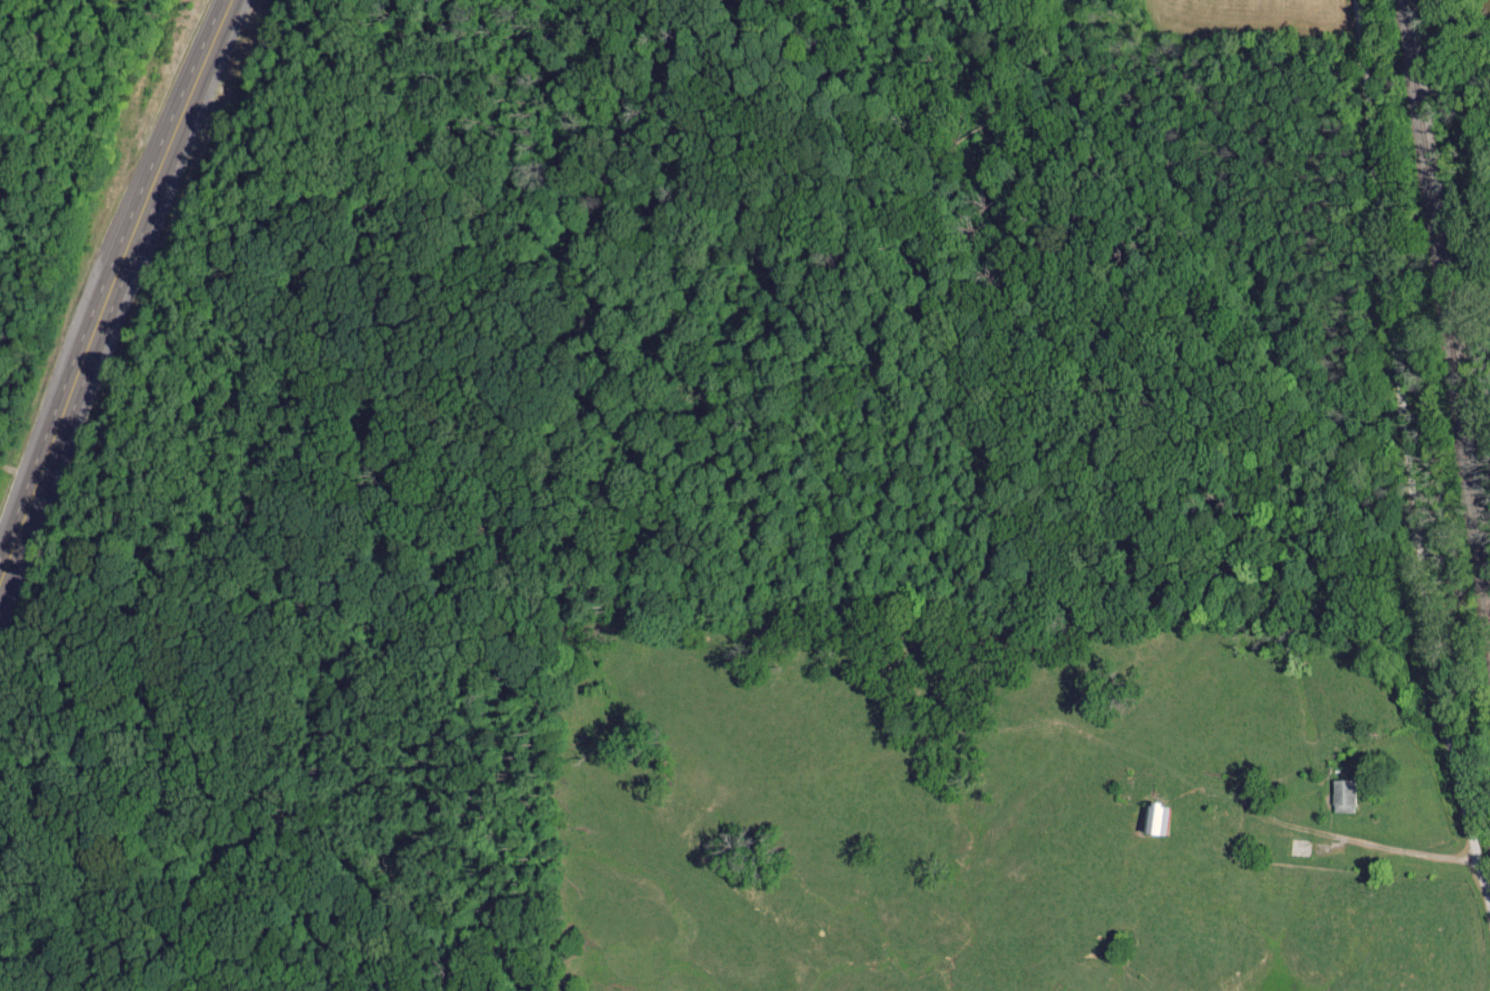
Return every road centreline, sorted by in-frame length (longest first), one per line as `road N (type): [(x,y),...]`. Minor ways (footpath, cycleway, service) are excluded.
road 1 (residential): [(1489,932),(1456,780),(1353,0)]
road 2 (primary): [(0,561),(236,0)]

